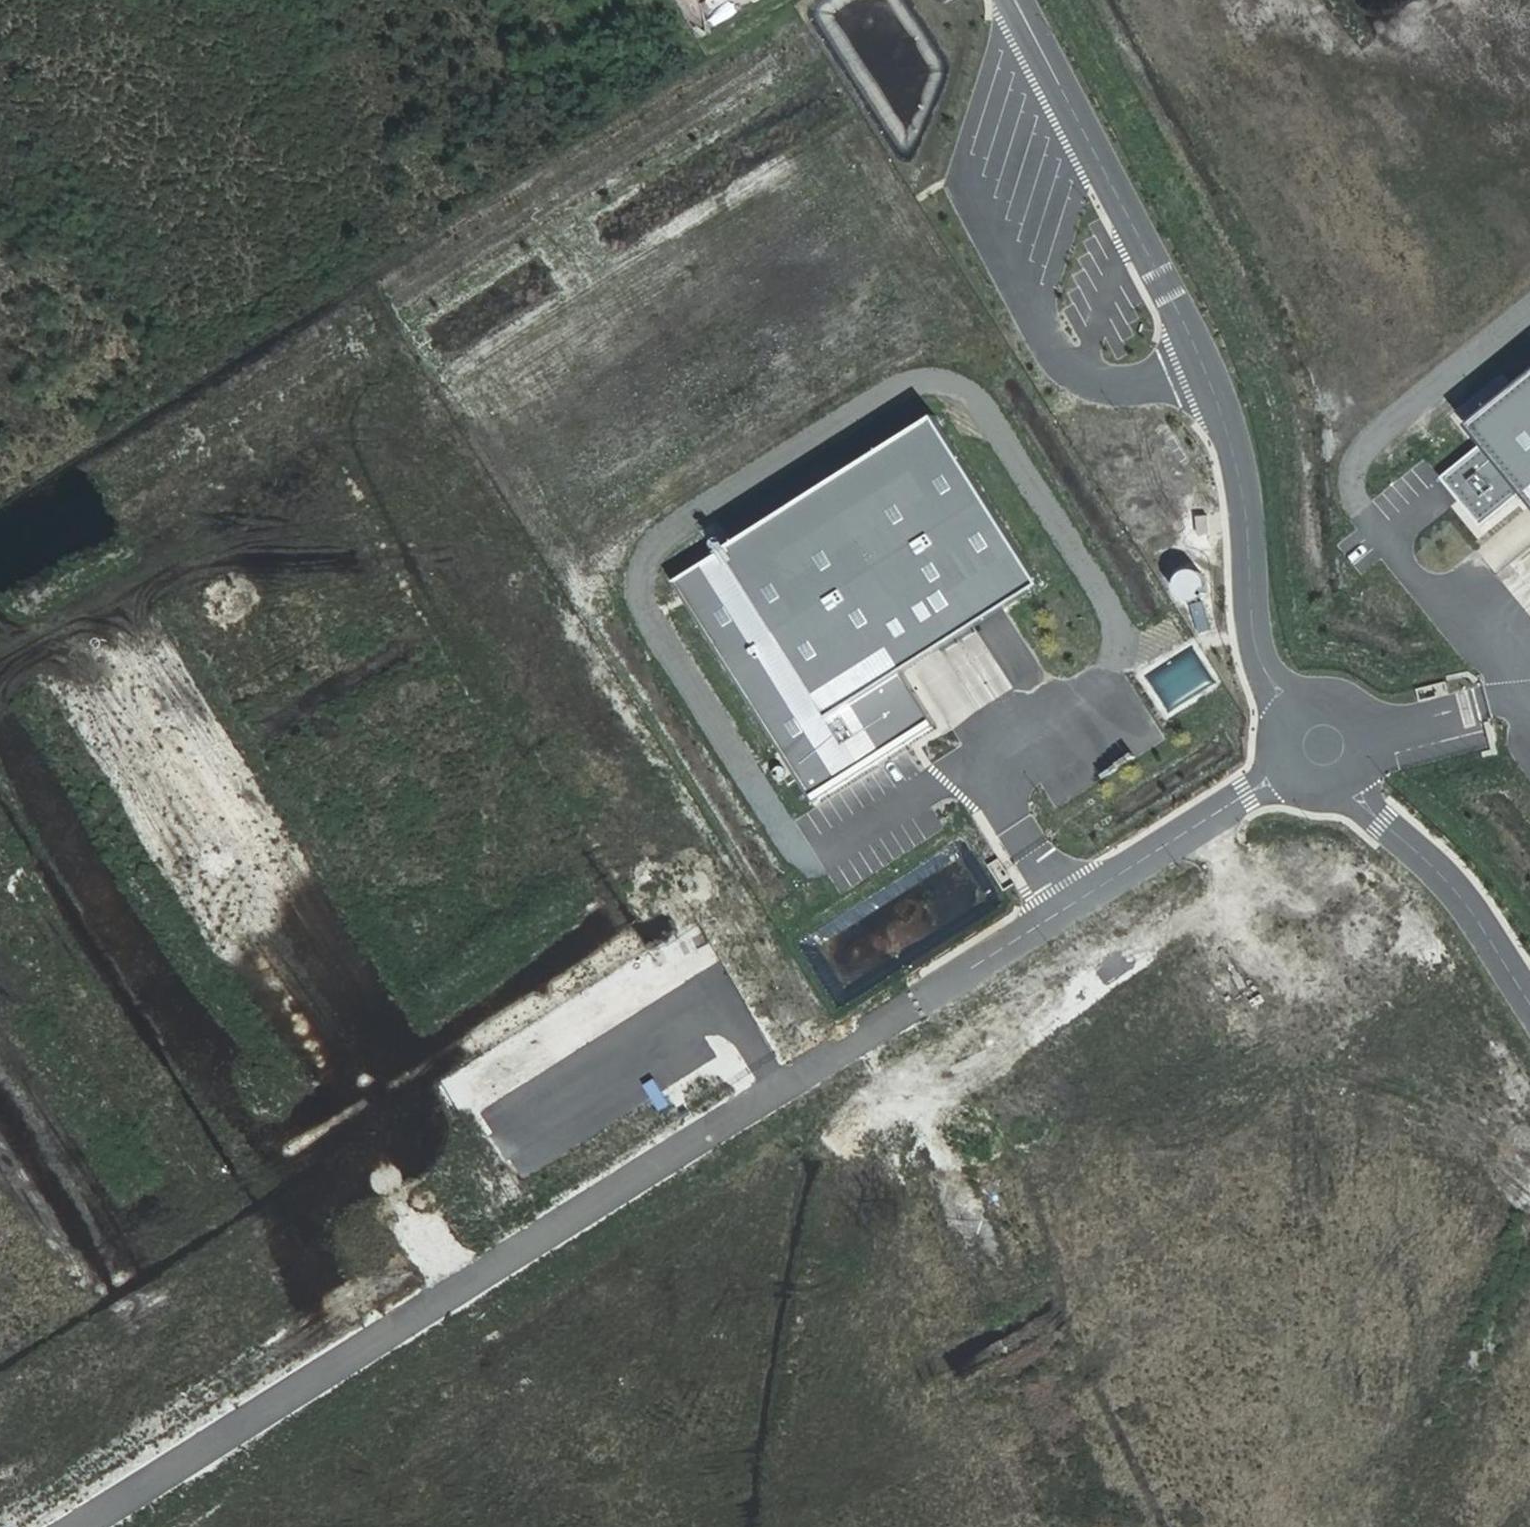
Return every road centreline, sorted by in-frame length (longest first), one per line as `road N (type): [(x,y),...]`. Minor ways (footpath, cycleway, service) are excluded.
road 1 (unclassified): [(1289,768),(78,1526)]
road 2 (unclassified): [(1013,0),(1208,374),(1239,458),(1258,653),(1297,715)]
road 3 (unclassified): [(1344,778),(1455,891),(1529,1004)]
road 4 (unclassified): [(1344,778),(1360,757),(1354,722),(1323,706),(1297,715)]

